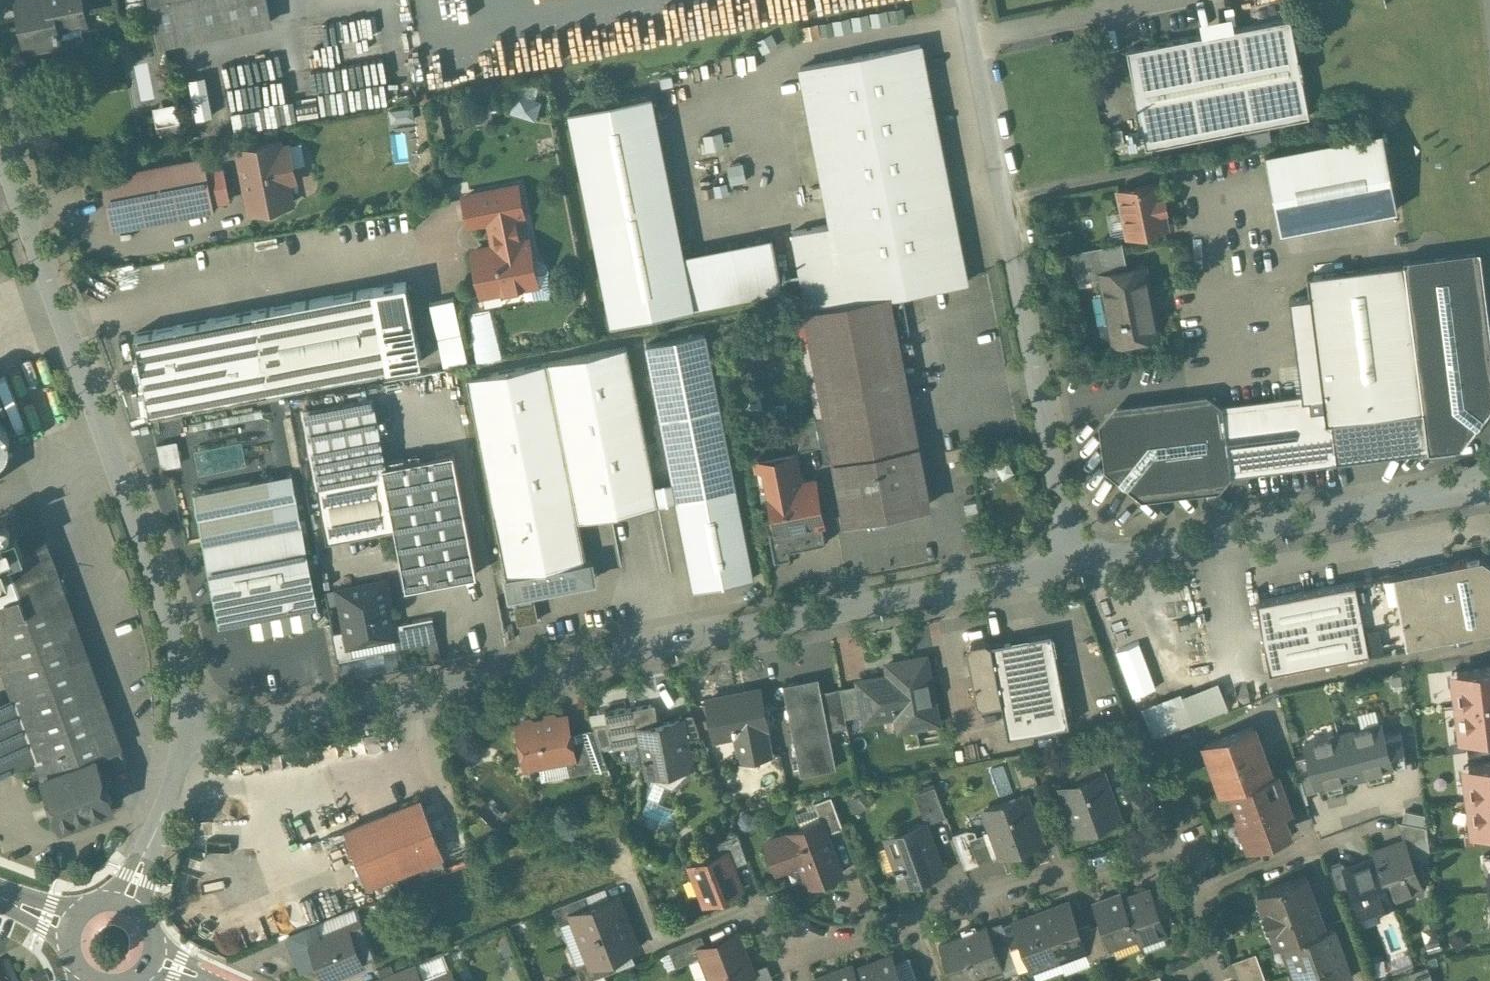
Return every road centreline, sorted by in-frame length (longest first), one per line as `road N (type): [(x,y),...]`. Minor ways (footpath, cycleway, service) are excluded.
road 1 (residential): [(182,727),(333,712),(1078,565)]
road 2 (residential): [(0,140),(157,568),(177,649),(182,727)]
road 3 (residential): [(1078,565),(964,0)]
road 4 (residential): [(1078,565),(1489,473)]
road 5 (residential): [(1189,897),(1171,843),(910,915)]
road 6 (residential): [(182,727),(160,814),(118,899)]
road 7 (residential): [(910,915),(830,938),(788,930)]
road 8 (residential): [(1189,897),(1302,847)]

